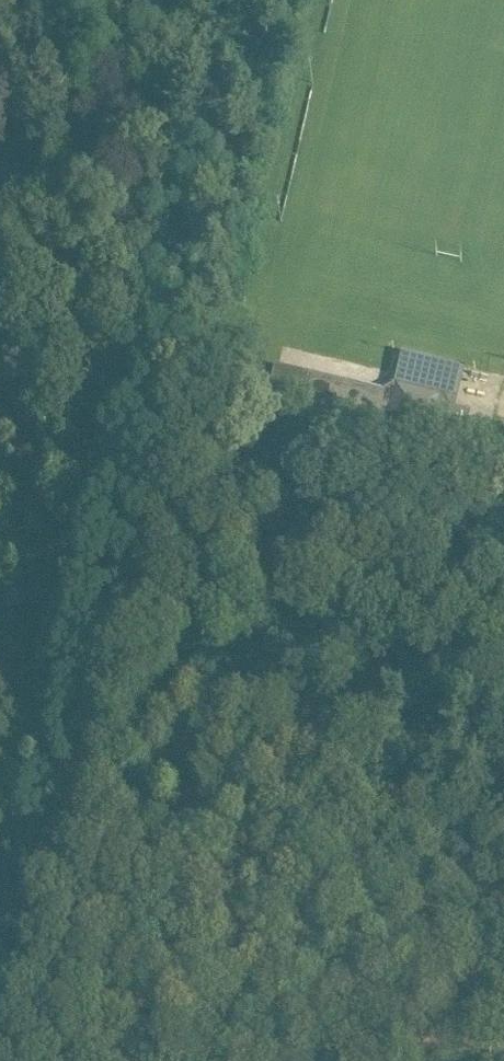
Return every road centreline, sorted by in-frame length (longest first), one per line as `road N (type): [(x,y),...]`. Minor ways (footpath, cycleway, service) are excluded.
road 1 (track): [(503,484),(168,410),(140,417)]

